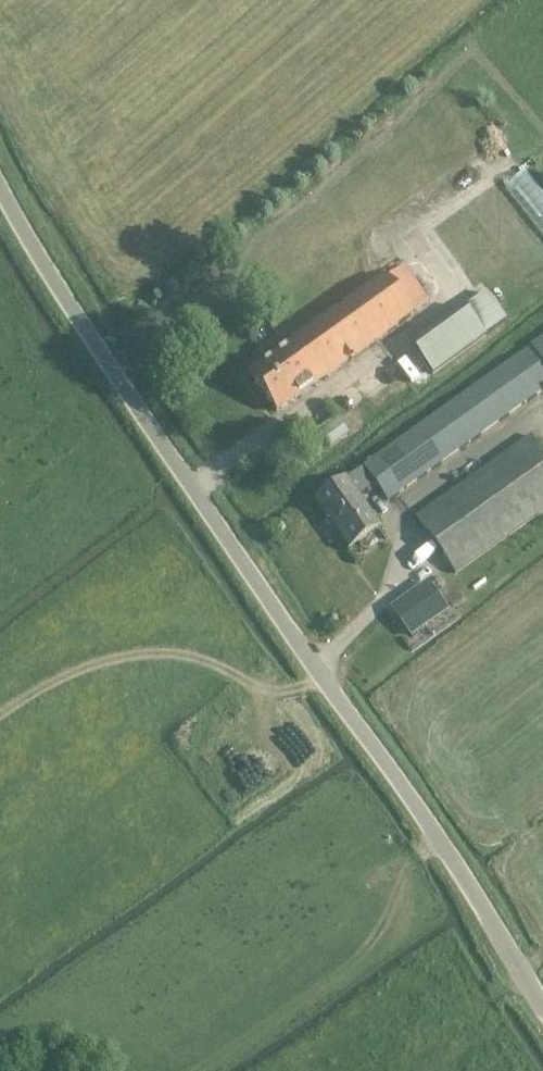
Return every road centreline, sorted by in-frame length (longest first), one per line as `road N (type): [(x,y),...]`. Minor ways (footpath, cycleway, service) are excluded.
road 1 (unclassified): [(542,1003),(97,347),(0,187)]
road 2 (track): [(0,716),(79,664),(163,648),(266,693),(317,677)]

